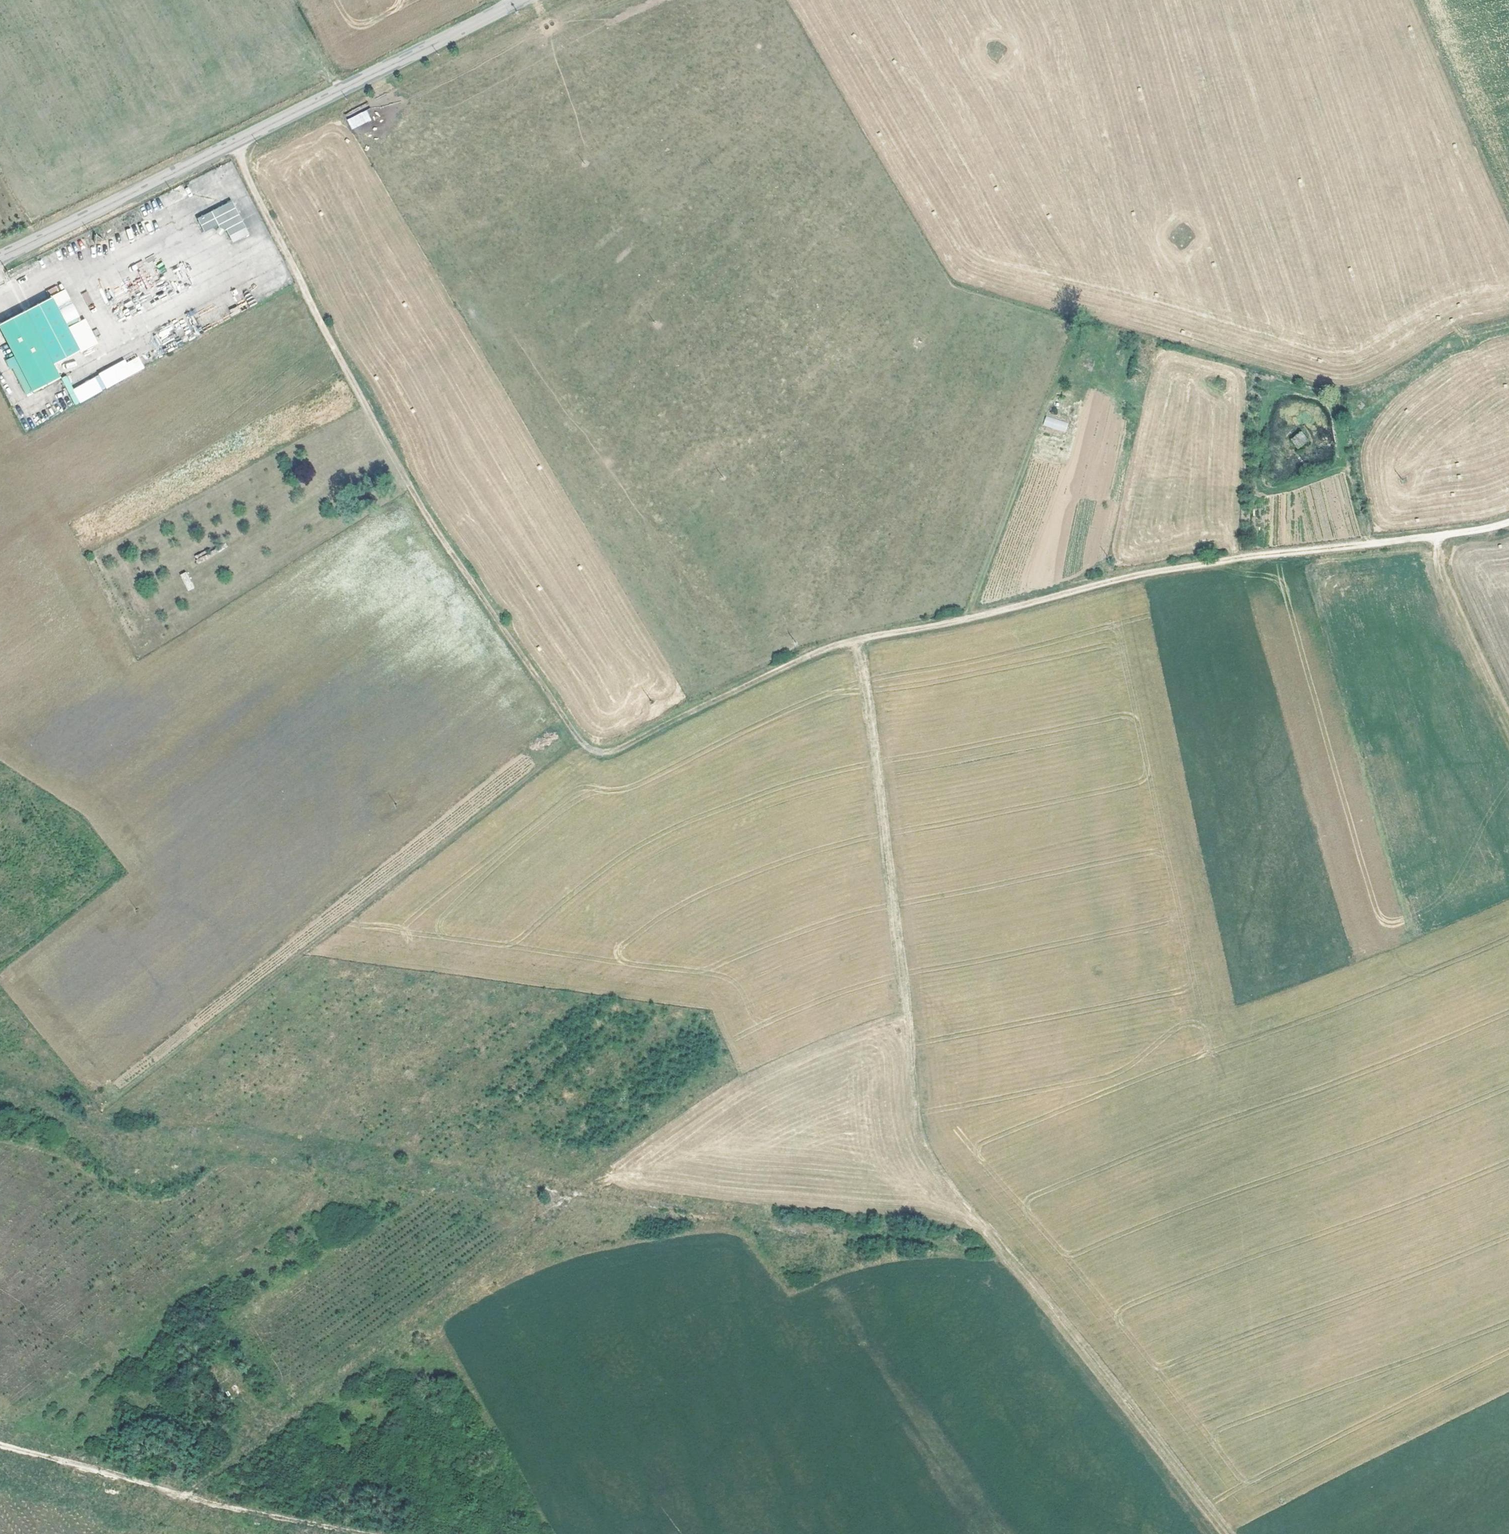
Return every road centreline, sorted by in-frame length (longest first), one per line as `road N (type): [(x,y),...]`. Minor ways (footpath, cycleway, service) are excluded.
road 1 (track): [(231,145),(417,501),(592,751),(857,640),(1136,576),(1508,523)]
road 2 (tertiary): [(521,0),(0,257)]
road 3 (track): [(367,1533),(208,1504),(0,1445)]
road 4 (track): [(1508,709),(1434,537)]

